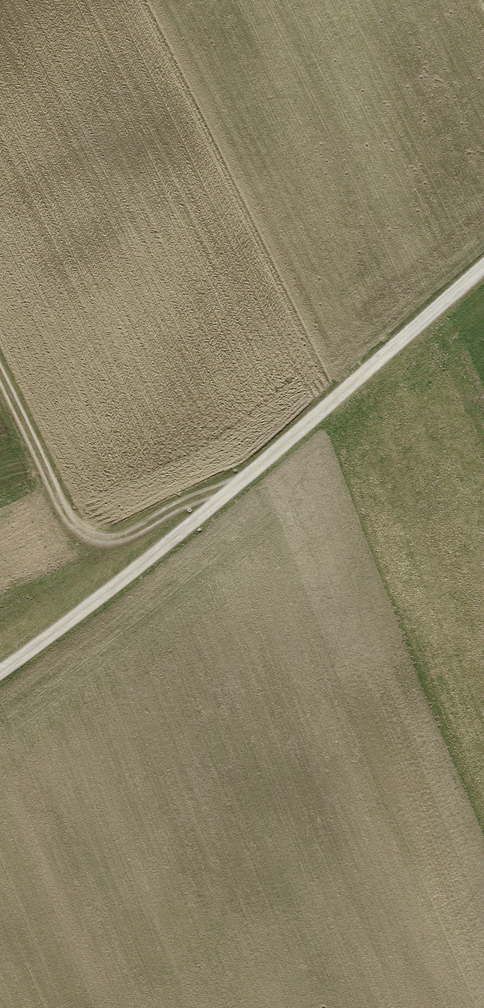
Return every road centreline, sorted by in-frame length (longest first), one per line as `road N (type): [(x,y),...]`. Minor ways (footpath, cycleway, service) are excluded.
road 1 (track): [(0,672),(179,540),(483,272)]
road 2 (track): [(234,493),(198,499),(126,543),(104,545),(76,534),(0,375)]

